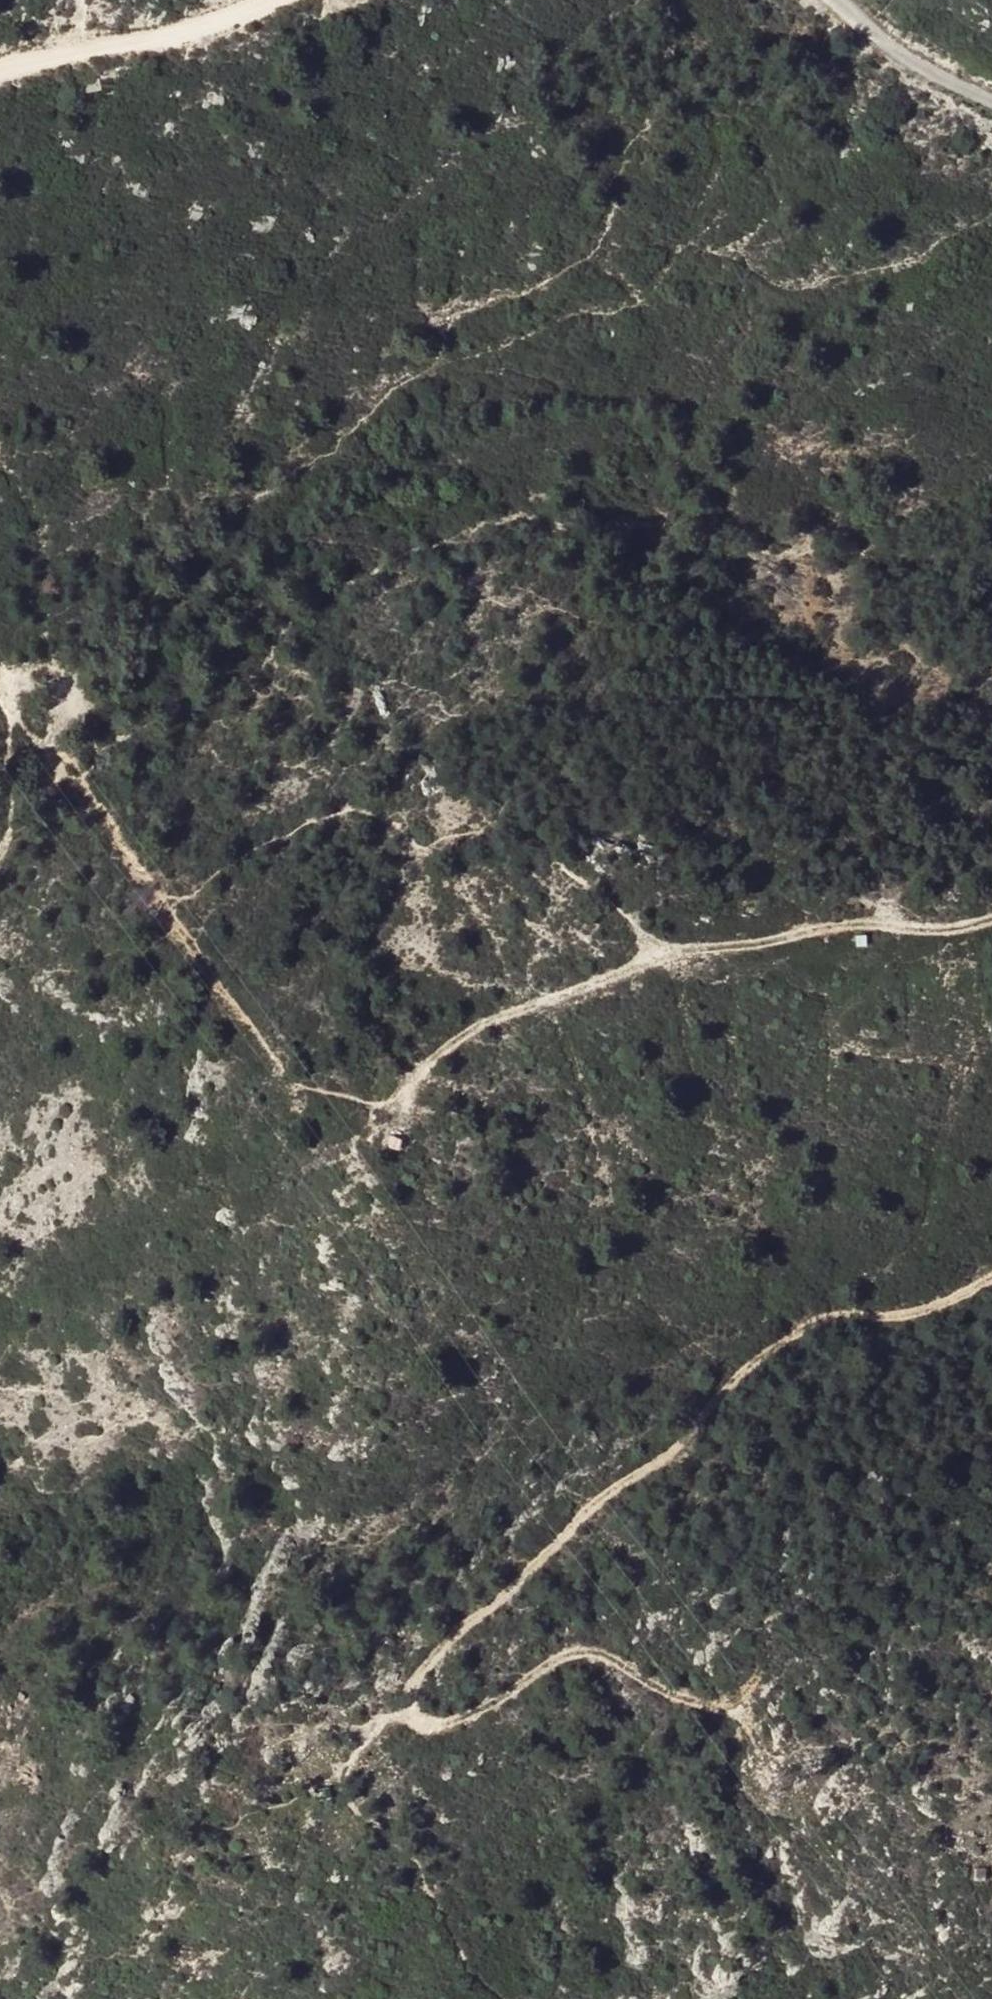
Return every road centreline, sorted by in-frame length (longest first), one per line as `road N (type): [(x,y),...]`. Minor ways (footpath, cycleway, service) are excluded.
road 1 (track): [(991,916),(950,927),(831,927),(658,960),(461,1038),(419,1072),(407,1099),(374,1102),(299,1084),(52,740),(19,740)]
road 2 (track): [(991,1280),(878,1323),(828,1327),(772,1353),(658,1467),(560,1537),(519,1588),(436,1655),(412,1688),(416,1719),(455,1720),(510,1699),(560,1660),(600,1650),(714,1708),(756,1689)]
road 3 (track): [(0,67),(174,36),(269,0)]
road 4 (track): [(991,103),(895,52),(836,0)]

